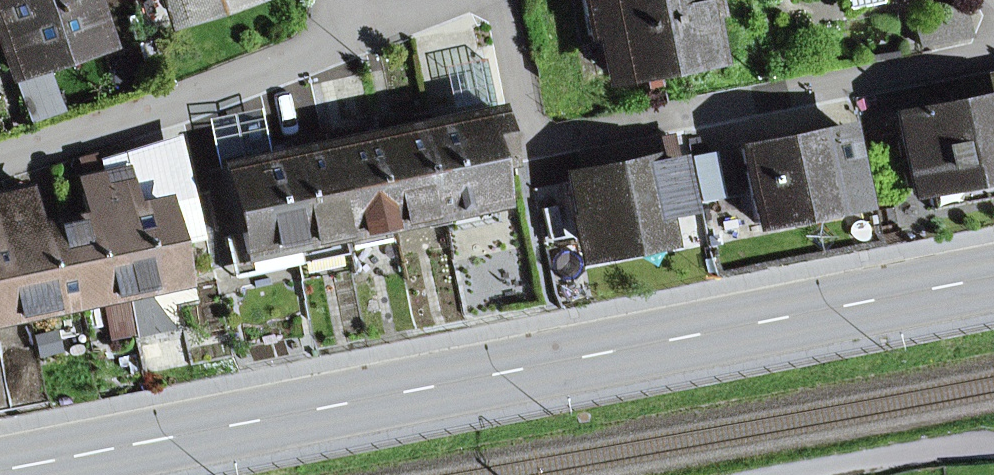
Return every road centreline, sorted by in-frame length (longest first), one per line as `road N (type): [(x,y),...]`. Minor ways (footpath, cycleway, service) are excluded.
road 1 (primary): [(993,275),(0,471)]
road 2 (residential): [(993,48),(531,145),(498,0)]
road 3 (residential): [(0,159),(317,56),(407,11)]

